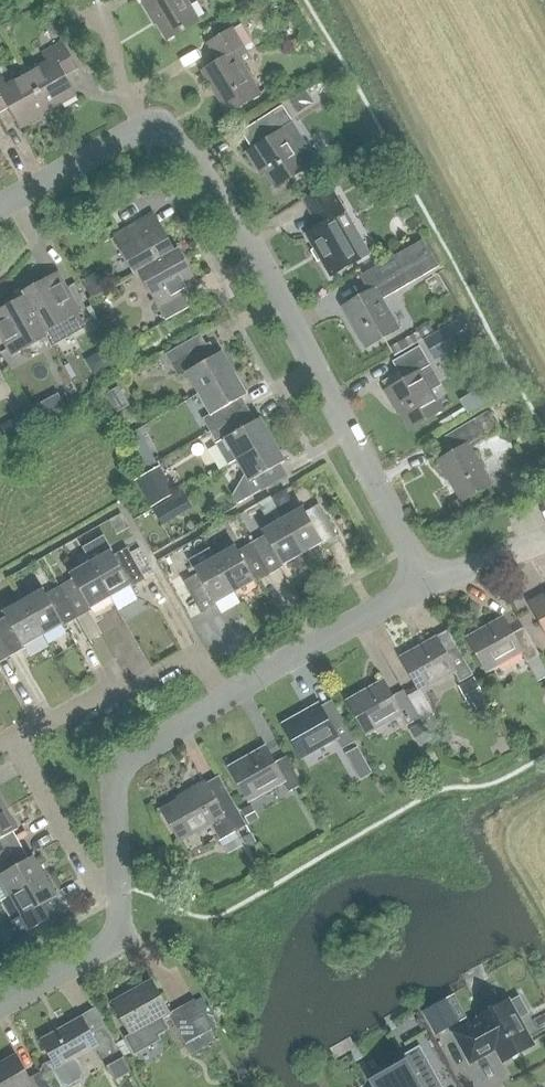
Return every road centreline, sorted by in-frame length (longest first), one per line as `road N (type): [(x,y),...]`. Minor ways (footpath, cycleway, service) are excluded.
road 1 (residential): [(143,129),(173,136),(232,217),(421,587)]
road 2 (residential): [(120,915),(115,755),(223,696)]
road 3 (residential): [(16,737),(120,685),(141,687),(195,654),(223,696)]
road 4 (residential): [(223,696),(421,587)]
road 5 (residential): [(120,915),(16,737)]
road 6 (residential): [(0,207),(143,129)]
road 7 (residential): [(0,1002),(110,941),(120,915)]
road 8 (residential): [(421,587),(544,535)]

